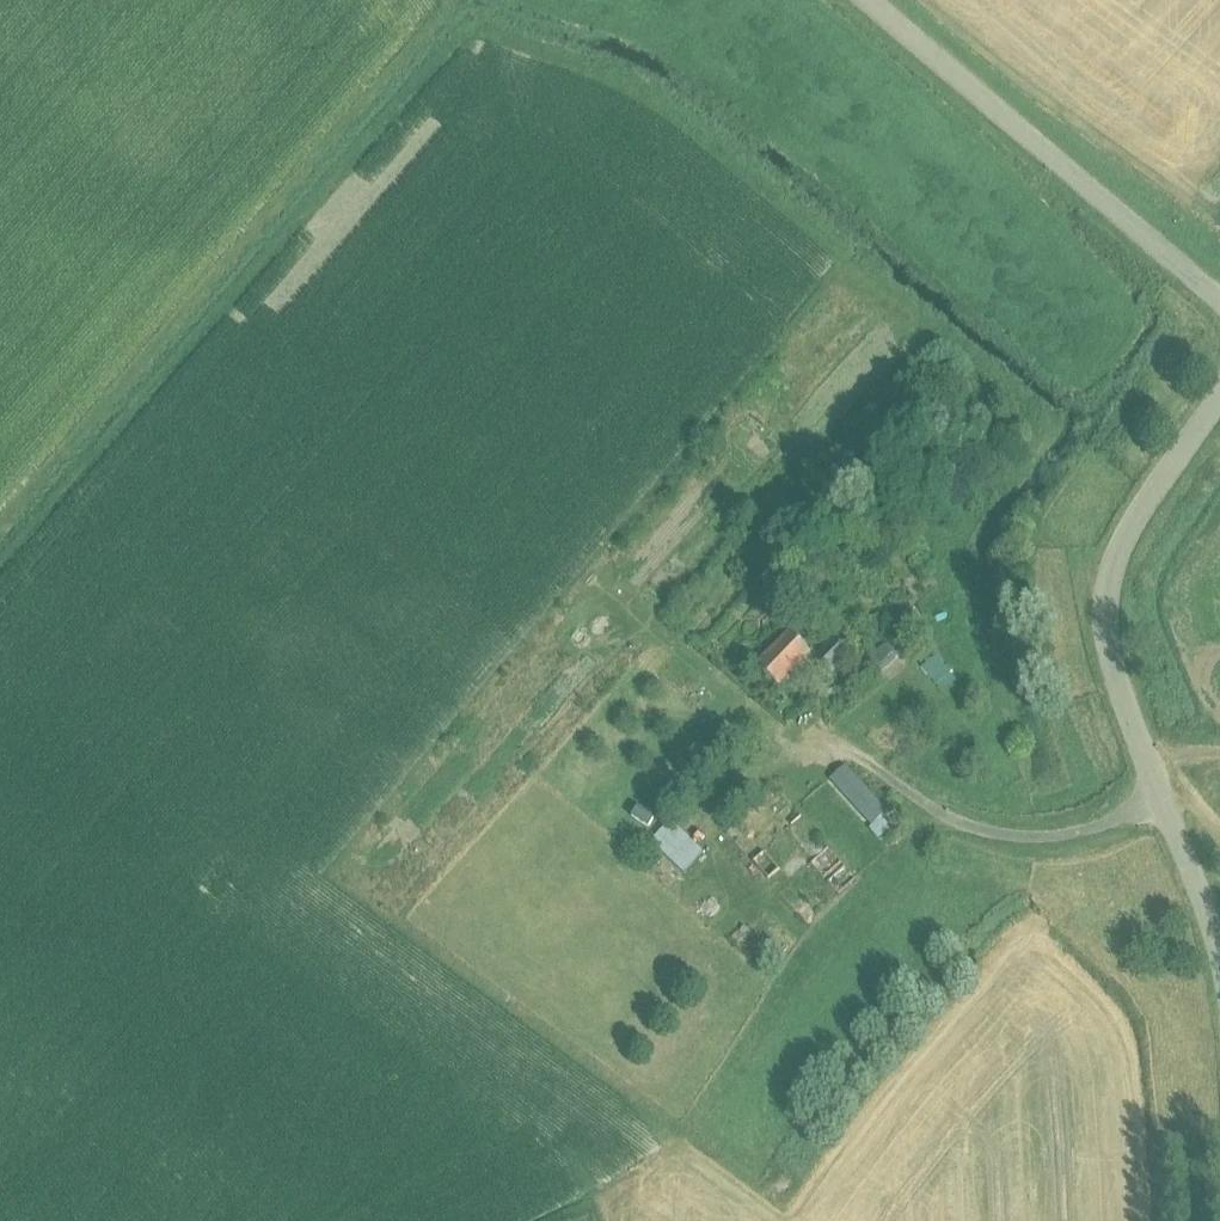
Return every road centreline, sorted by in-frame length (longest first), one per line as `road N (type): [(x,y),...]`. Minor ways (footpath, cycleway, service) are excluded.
road 1 (unclassified): [(1219,972),(1215,935),(1106,631),(1109,589),(1131,534),(1219,398)]
road 2 (unclassified): [(1219,297),(870,0)]

